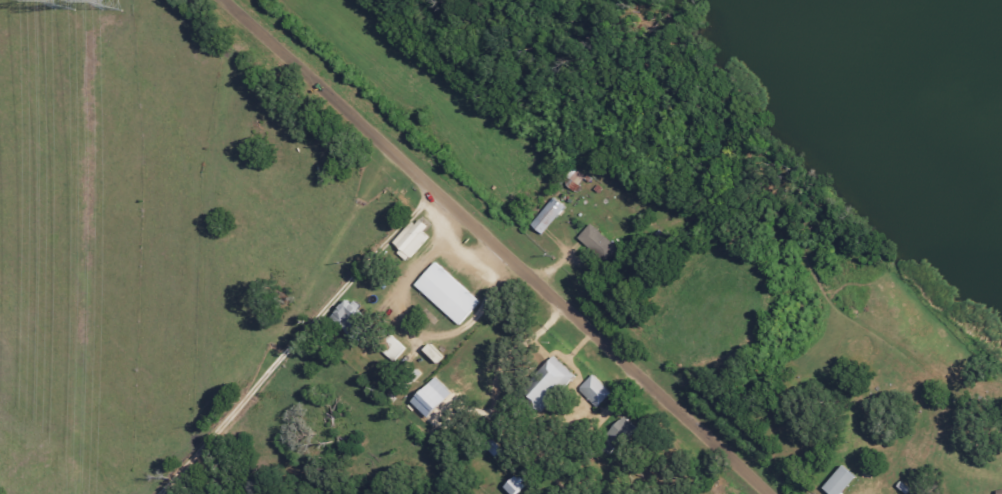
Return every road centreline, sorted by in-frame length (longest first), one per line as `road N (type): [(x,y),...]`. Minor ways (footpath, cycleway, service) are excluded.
road 1 (residential): [(776,493),(222,0)]
road 2 (residential): [(431,194),(162,493)]

